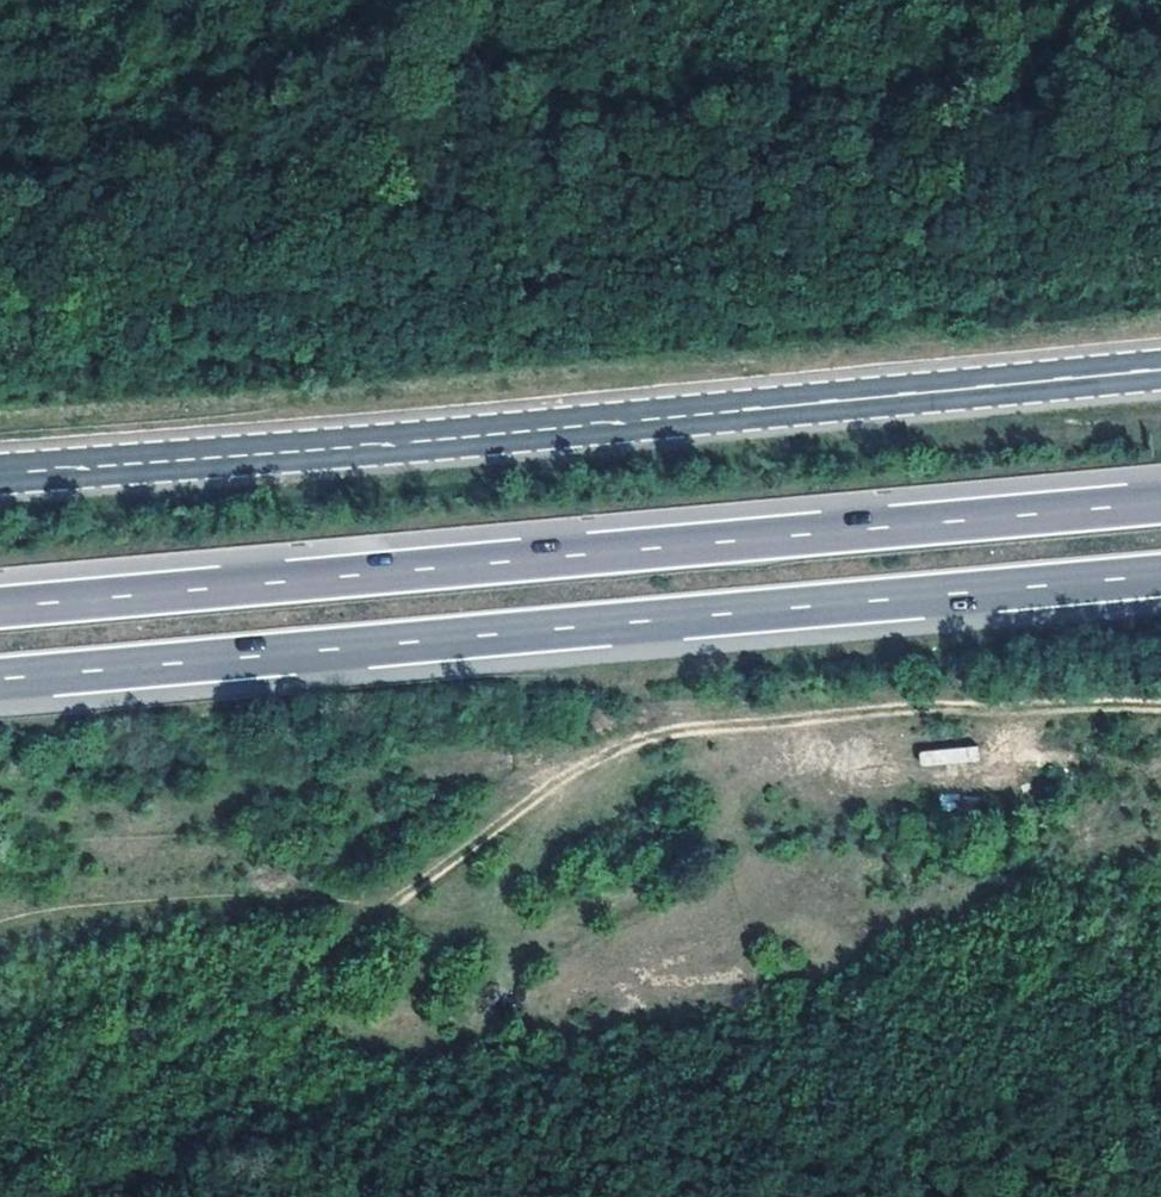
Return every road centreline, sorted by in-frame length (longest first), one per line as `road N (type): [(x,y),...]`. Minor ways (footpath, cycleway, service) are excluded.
road 1 (motorway): [(1160,504),(0,608)]
road 2 (motorway): [(0,679),(1160,575)]
road 3 (secondary): [(1160,369),(0,473)]
road 4 (track): [(1160,706),(718,718),(623,742),(528,789),(365,916)]

